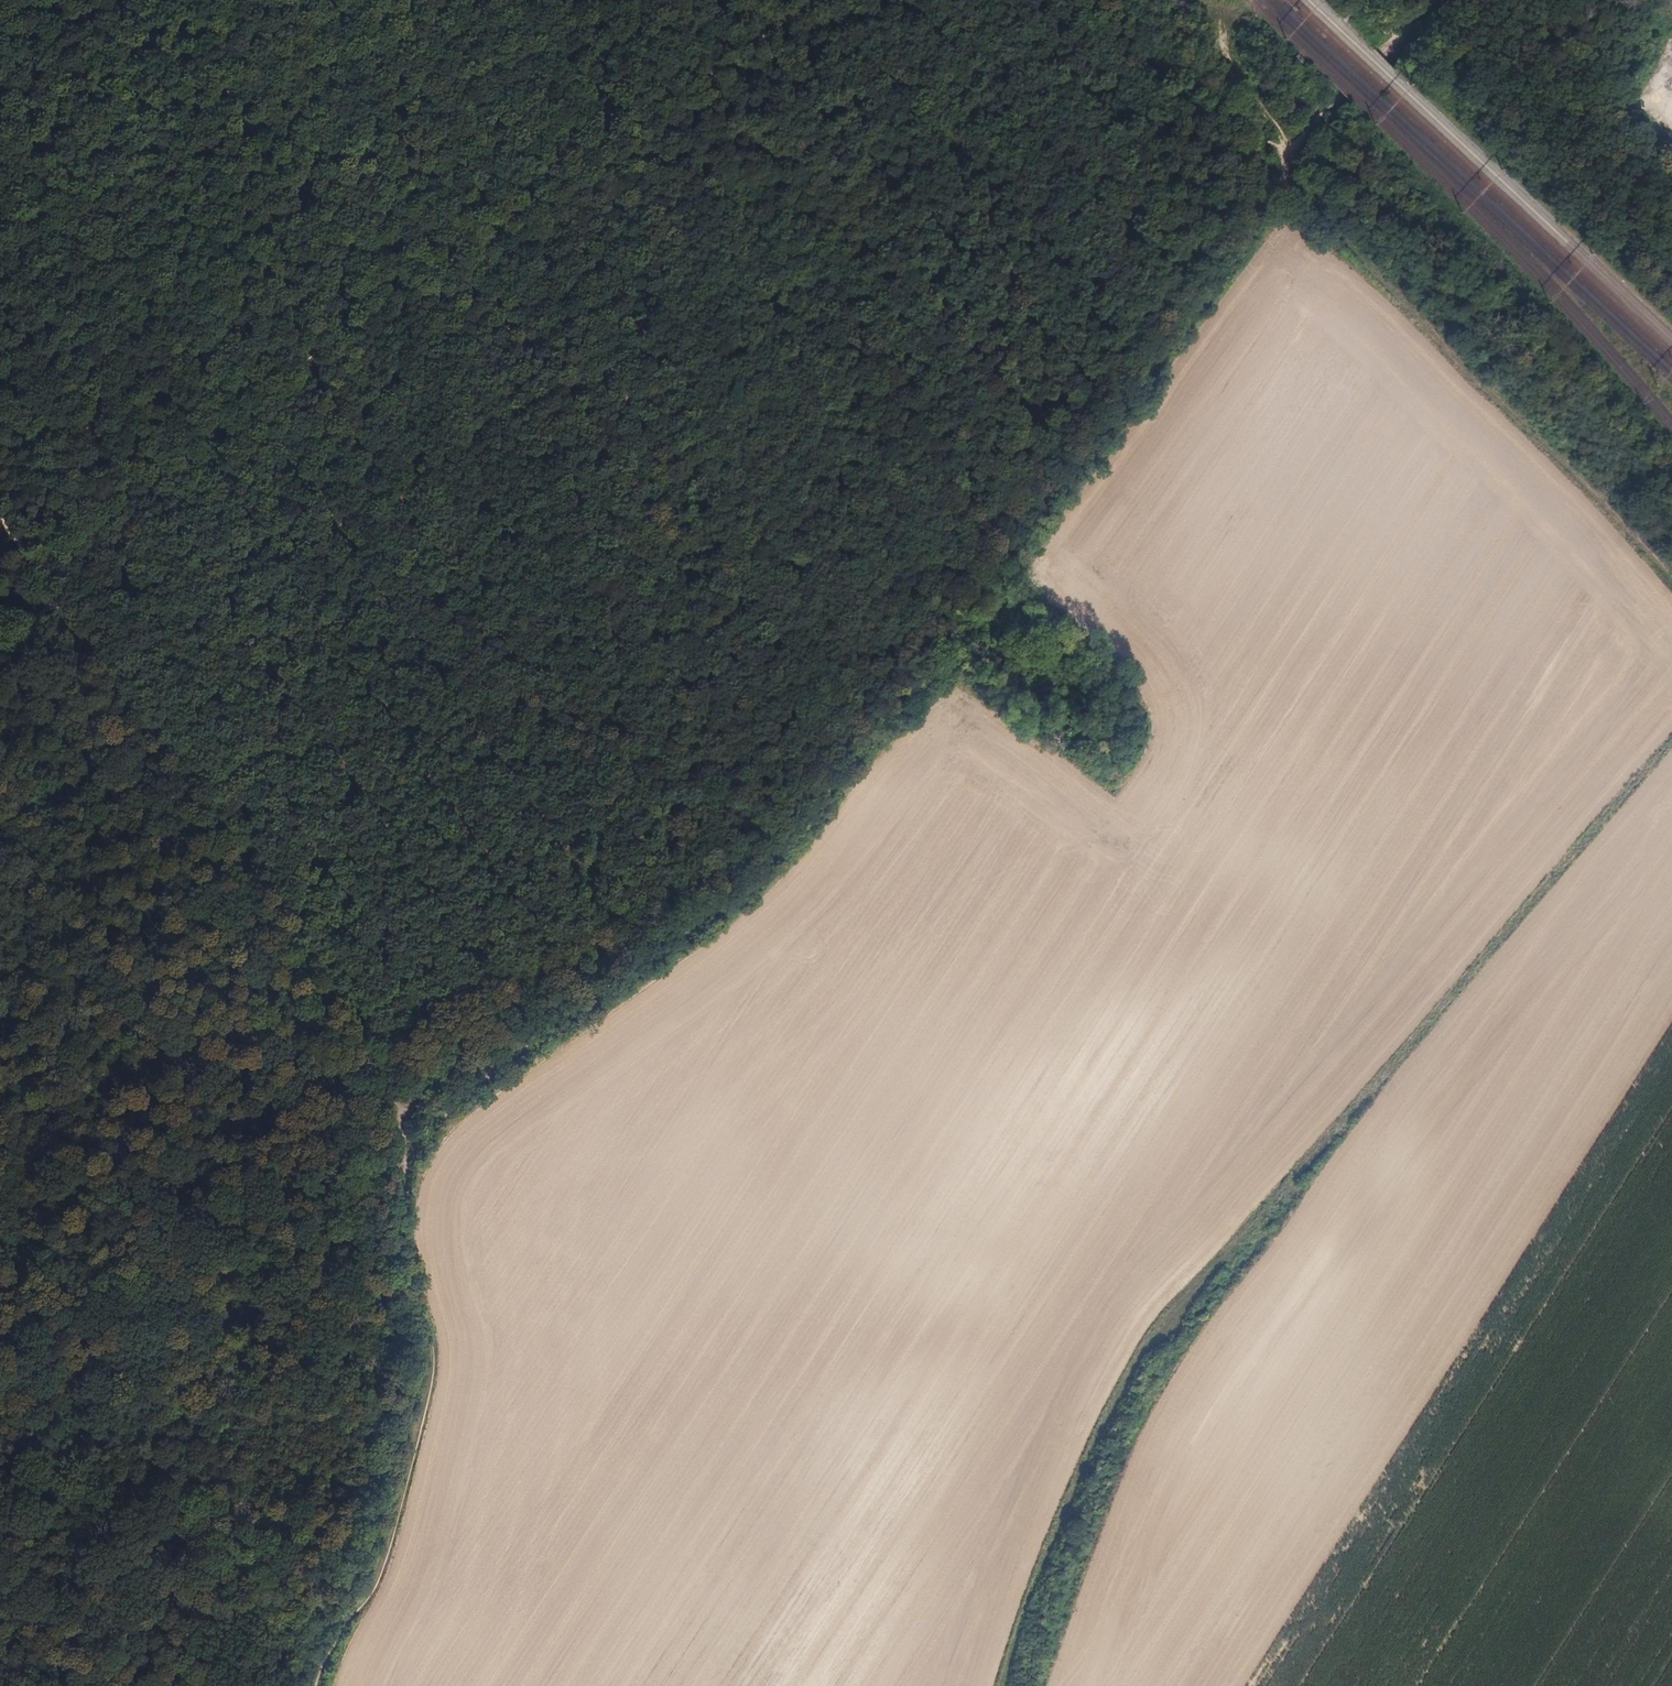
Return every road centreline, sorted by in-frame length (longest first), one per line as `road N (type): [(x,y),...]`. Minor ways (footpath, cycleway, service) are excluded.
road 1 (track): [(318,1685),(364,1608),(419,1370),(399,1246),(405,1157),(393,1109),(369,1041),(31,565)]
road 2 (residential): [(1432,0),(1307,133),(1280,176)]

